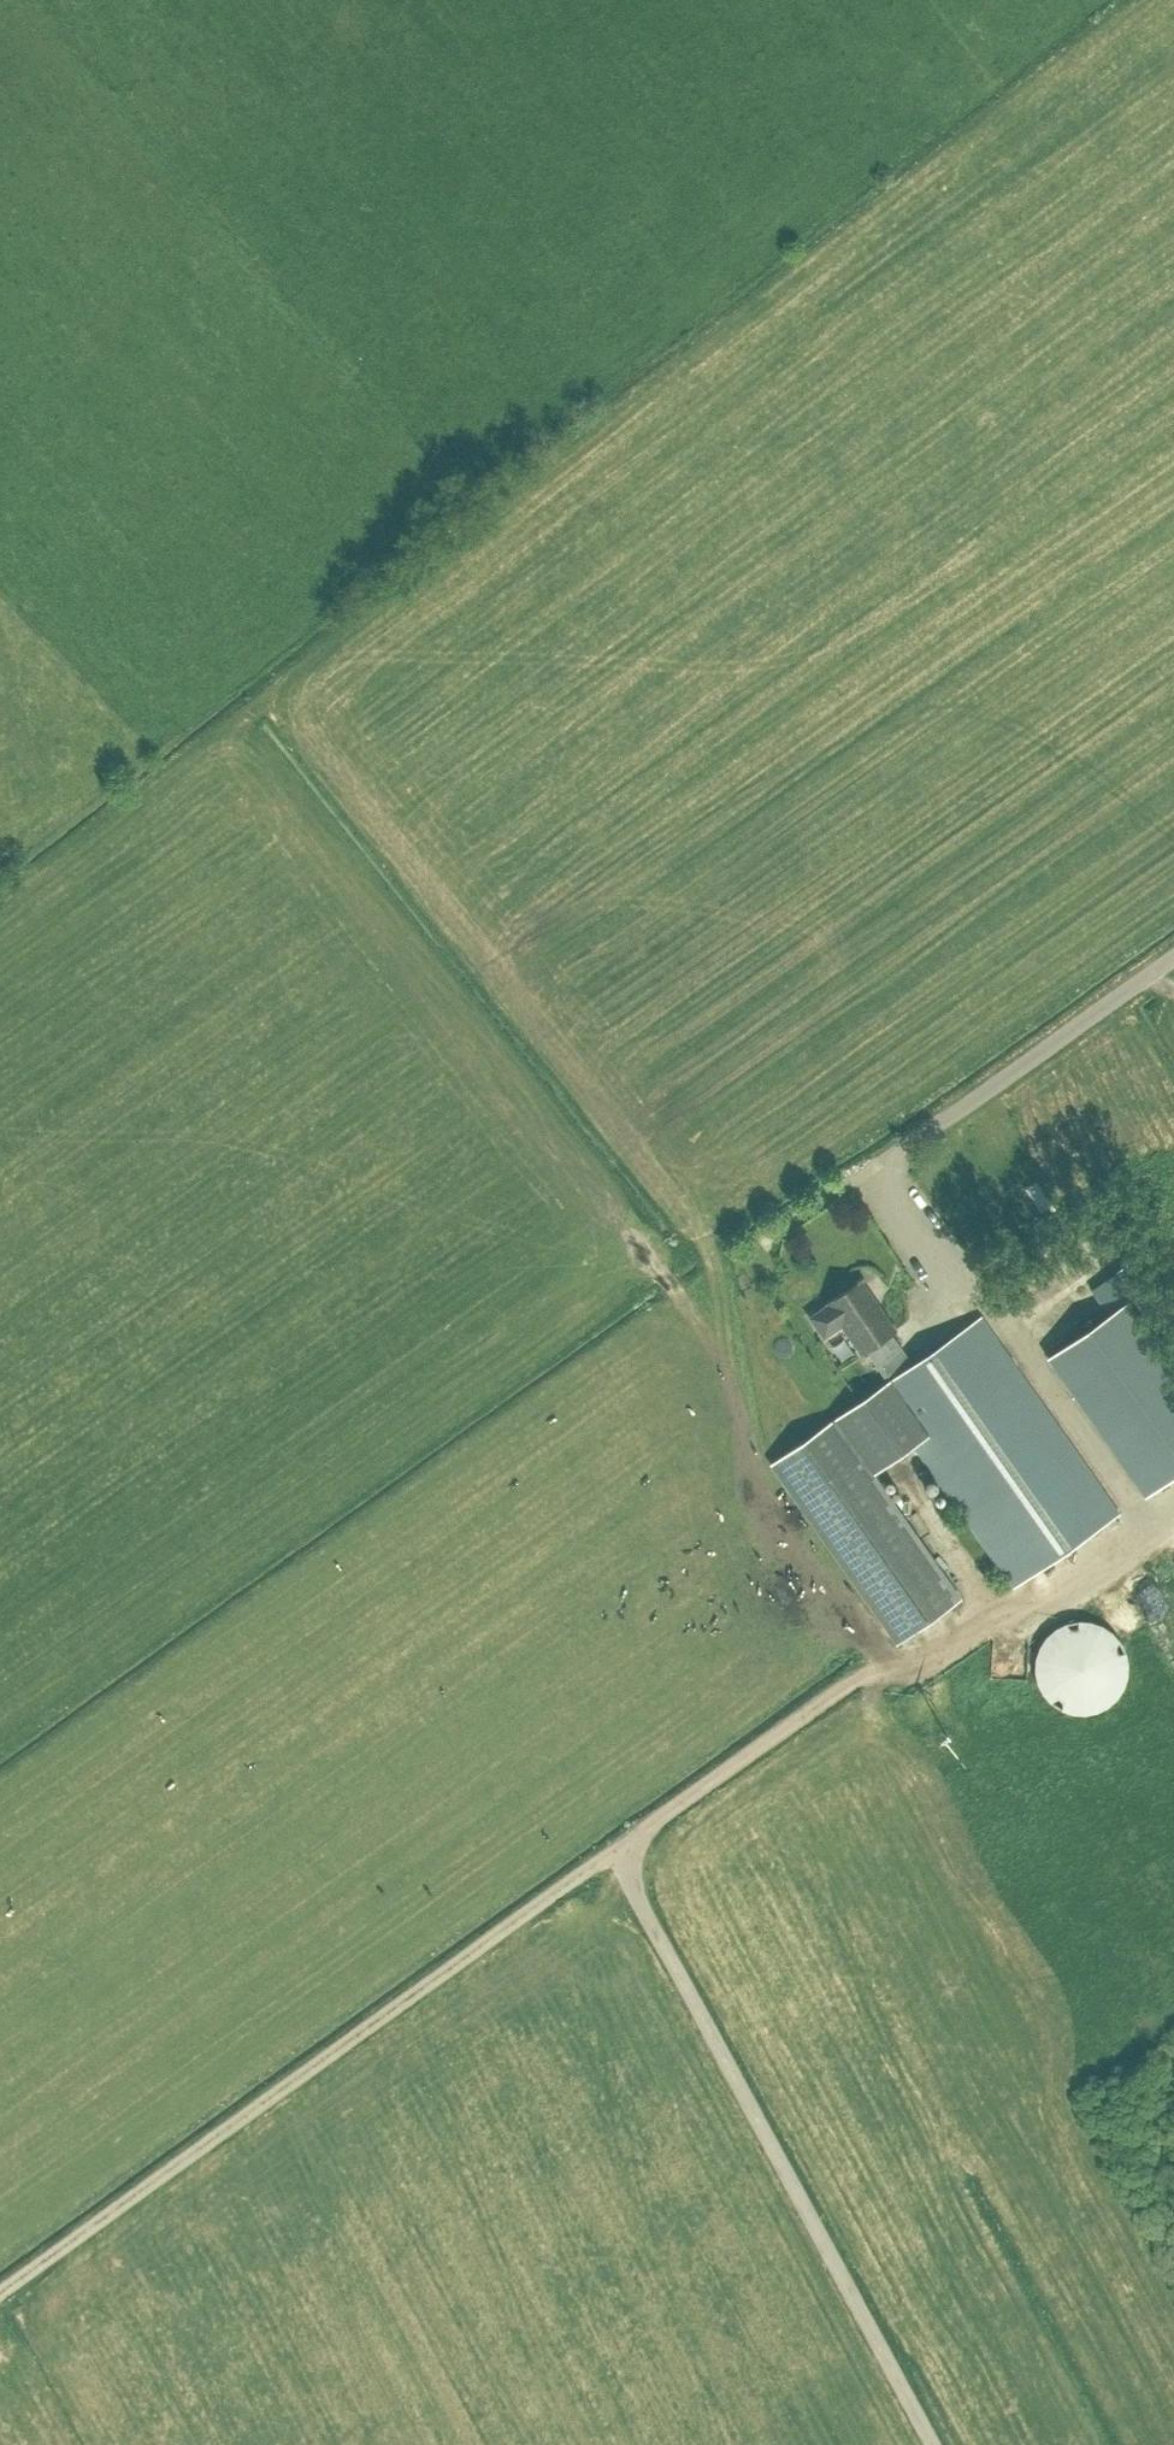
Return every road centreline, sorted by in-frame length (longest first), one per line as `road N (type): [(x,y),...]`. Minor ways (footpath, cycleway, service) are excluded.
road 1 (track): [(846,1678),(0,2290)]
road 2 (track): [(613,1847),(936,2444)]
road 3 (track): [(879,1664),(746,1462),(710,1271)]
road 4 (unclassified): [(839,1183),(1173,945)]

